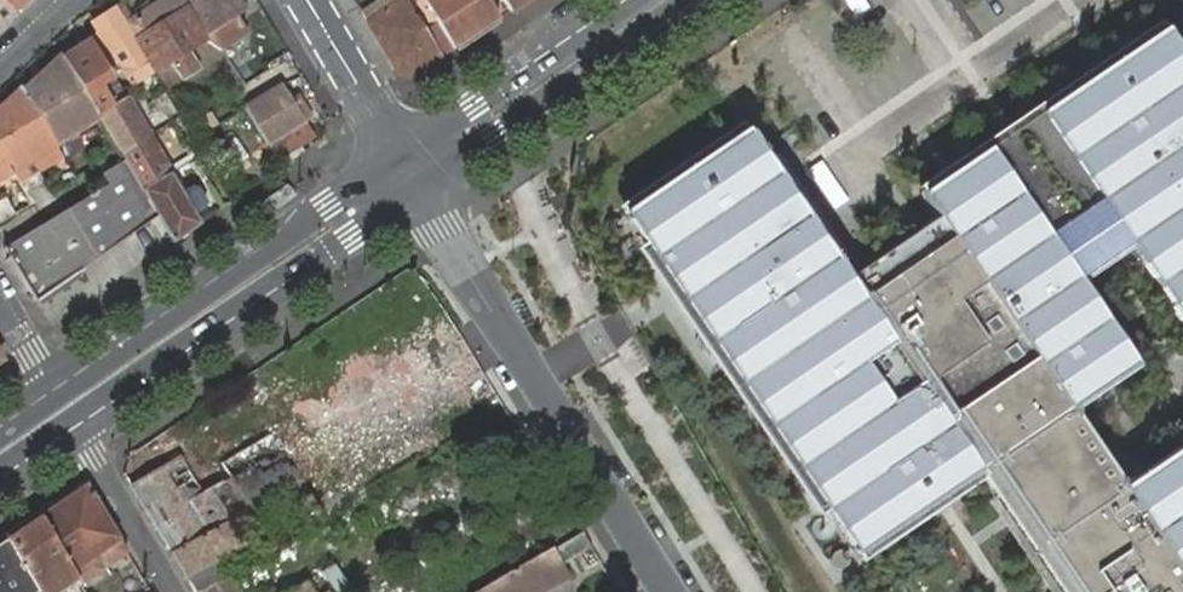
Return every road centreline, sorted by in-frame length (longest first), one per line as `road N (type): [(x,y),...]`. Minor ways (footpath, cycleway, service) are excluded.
road 1 (residential): [(665,591),(421,192)]
road 2 (primary): [(399,154),(51,392)]
road 3 (primary): [(75,426),(421,192)]
road 4 (primary): [(421,192),(701,0)]
road 5 (primary): [(623,0),(399,154)]
road 6 (residential): [(176,591),(75,426)]
road 7 (residential): [(309,0),(399,154)]

